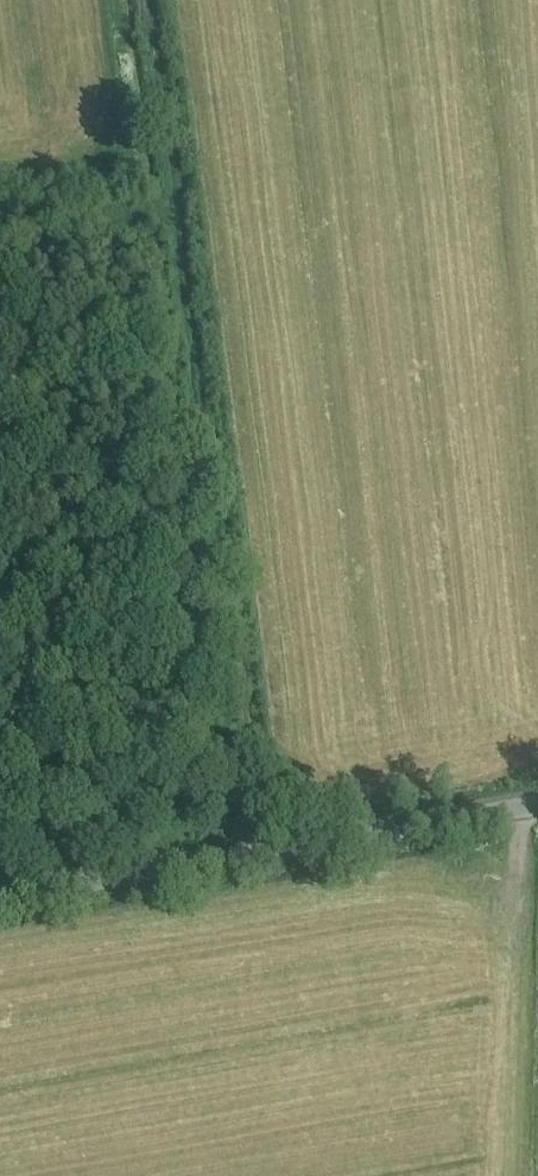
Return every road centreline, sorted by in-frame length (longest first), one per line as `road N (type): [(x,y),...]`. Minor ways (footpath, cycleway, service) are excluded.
road 1 (unclassified): [(0,904),(537,811)]

